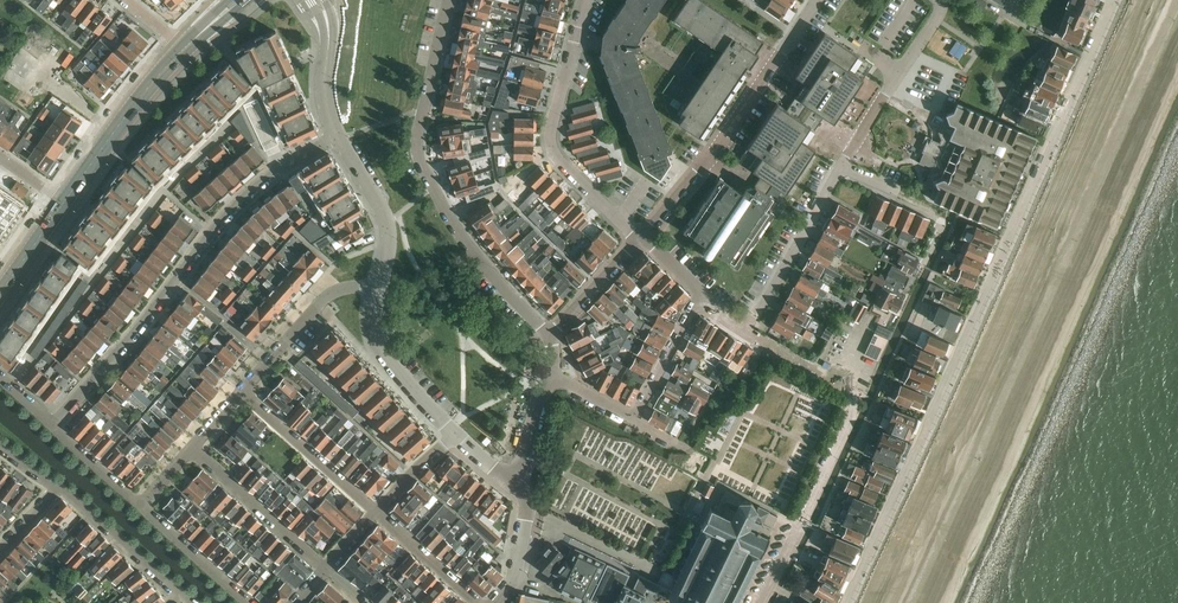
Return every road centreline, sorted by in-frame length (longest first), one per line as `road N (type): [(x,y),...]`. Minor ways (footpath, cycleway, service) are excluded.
road 1 (residential): [(1114,0),(846,602)]
road 2 (residential): [(550,335),(465,237),(419,160),(421,119),(451,0)]
road 3 (residential): [(281,167),(235,204),(53,427)]
road 4 (residential): [(587,0),(551,141),(562,164),(642,238)]
road 5 (residential): [(642,238),(714,153),(795,34)]
road 6 (tertiary): [(64,203),(185,45)]
road 7 (residential): [(746,331),(841,166)]
road 8 (residential): [(242,394),(326,297),(378,287)]
road 9 (residential): [(242,394),(376,513)]
road 10 (residential): [(193,448),(326,568)]
road 11 (residential): [(455,432),(386,352),(376,327),(378,287)]
road 12 (residential): [(183,596),(60,488)]
road 13 (residential): [(378,287),(386,219),(339,137)]
road 14 (residential): [(746,331),(837,379),(862,331)]
road 15 (residential): [(141,504),(251,602)]
road 16 (residential): [(634,420),(703,293)]
road 17 (residential): [(339,137),(325,104),(329,30),(319,0)]
road 18 (residential): [(376,513),(478,602)]
road 19 (residential): [(550,335),(642,238)]
road 20 (residential): [(495,602),(518,566),(527,511),(520,490)]
road 21 (residential): [(520,490),(551,374)]

